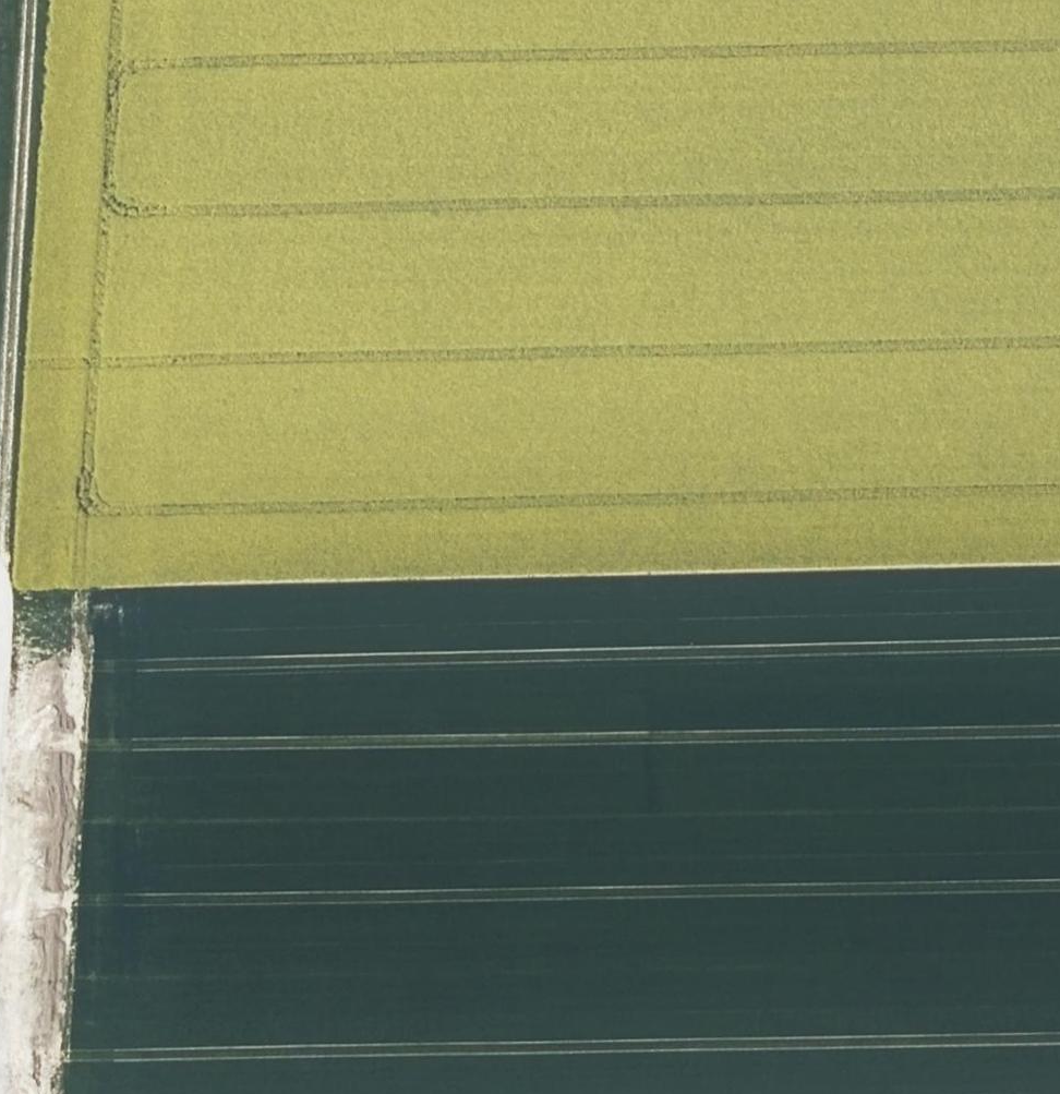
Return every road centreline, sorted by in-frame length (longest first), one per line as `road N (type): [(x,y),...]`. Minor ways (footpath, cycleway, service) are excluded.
road 1 (track): [(0,565),(33,0)]

